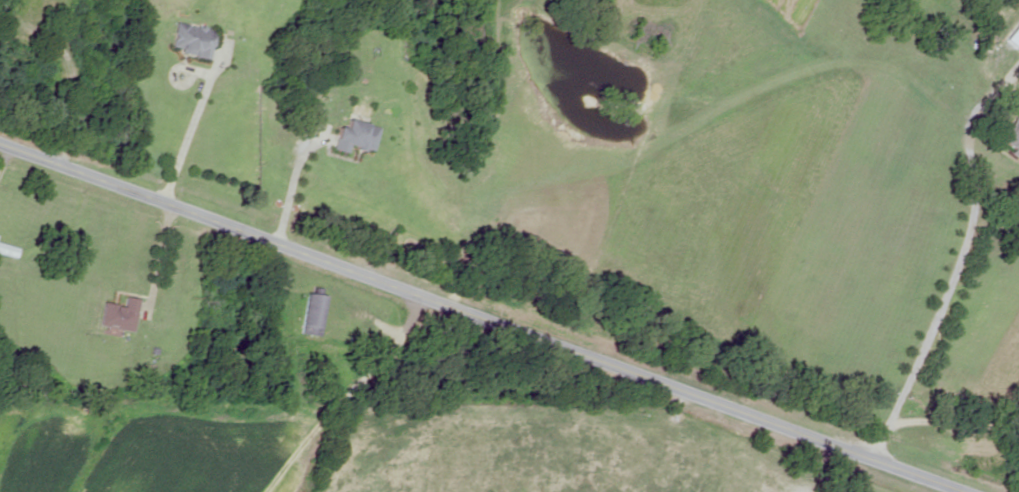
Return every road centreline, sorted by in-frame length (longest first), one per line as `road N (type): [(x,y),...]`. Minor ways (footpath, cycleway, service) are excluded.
road 1 (secondary): [(965,491),(0,143)]
road 2 (residential): [(892,416),(974,208),(964,148)]
road 3 (residential): [(867,457),(892,416),(1018,425)]

